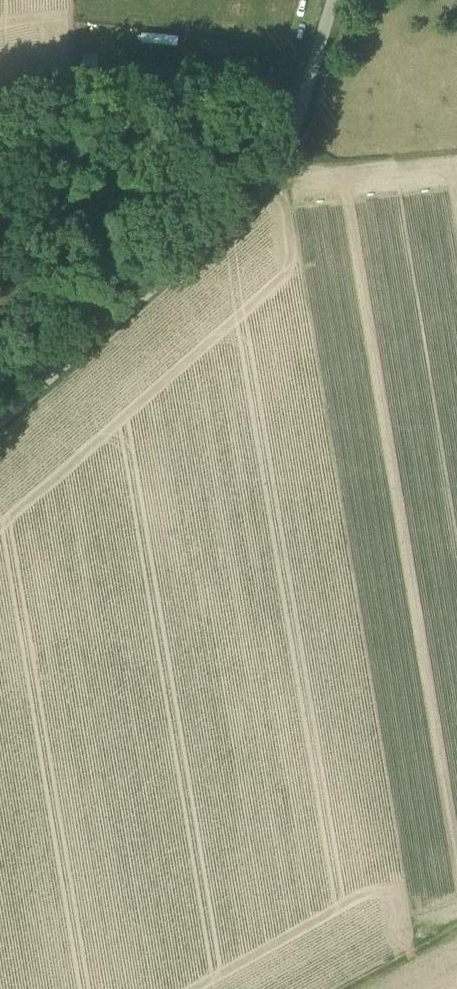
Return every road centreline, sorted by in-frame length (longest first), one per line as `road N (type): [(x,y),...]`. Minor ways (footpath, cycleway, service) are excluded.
road 1 (track): [(0,419),(278,177),(334,0)]
road 2 (track): [(347,988),(456,928)]

